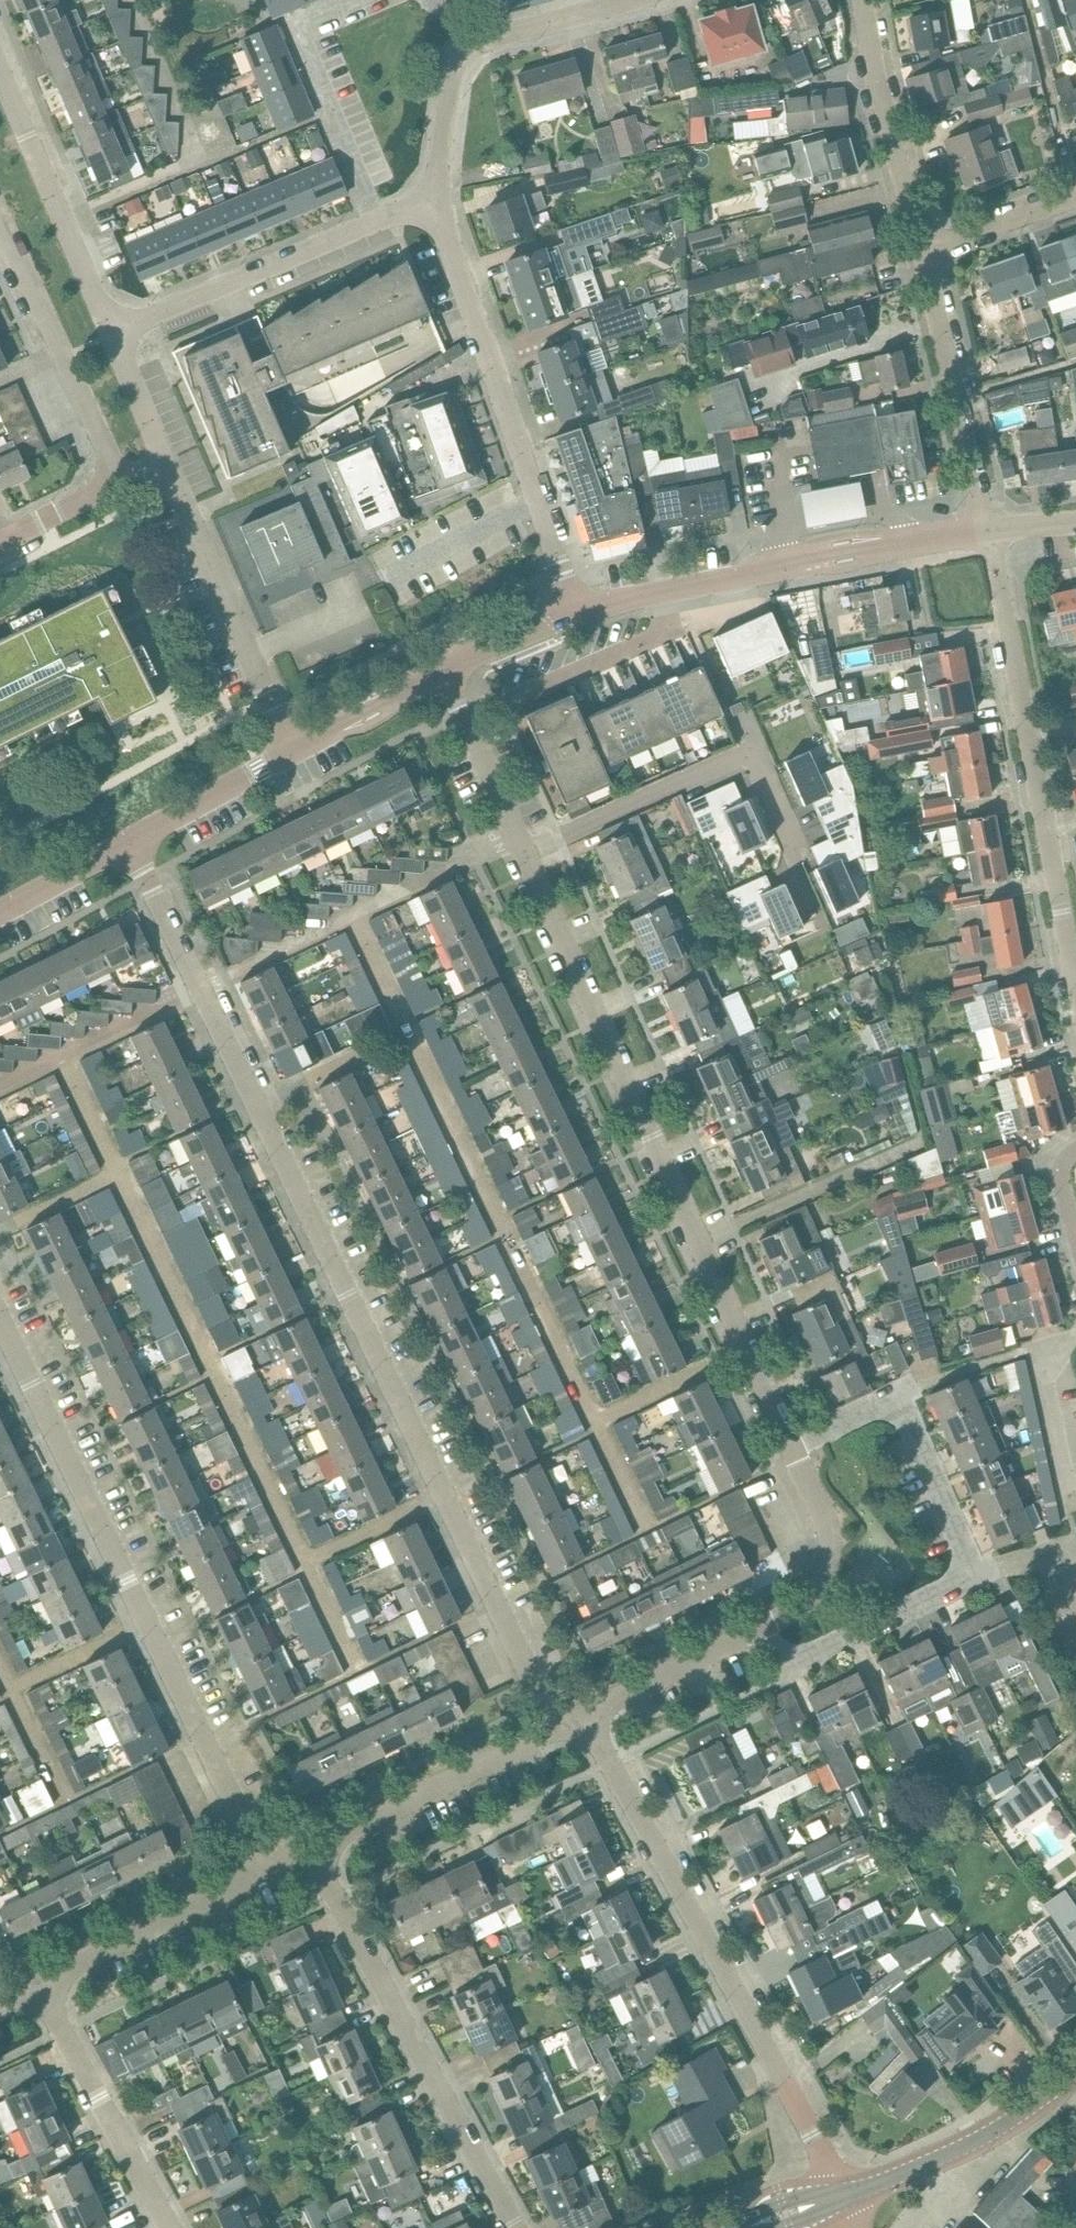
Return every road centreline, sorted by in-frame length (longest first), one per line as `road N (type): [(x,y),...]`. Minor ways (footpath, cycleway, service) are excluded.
road 1 (residential): [(556,1727),(132,842)]
road 2 (residential): [(791,1446),(524,850)]
road 3 (residential): [(268,1869),(0,1317)]
road 4 (residential): [(763,1625),(789,1669),(978,1578),(897,1400),(791,1446)]
road 5 (residential): [(841,2198),(584,1713)]
road 6 (residential): [(516,2227),(309,1849)]
road 7 (residential): [(577,613),(441,205)]
road 8 (residential): [(577,613),(987,529)]
road 9 (residential): [(524,850),(750,752),(796,860)]
road 10 (residential): [(441,205),(441,152),(464,53),(633,0)]
road 11 (residential): [(295,750),(170,472)]
road 12 (residential): [(127,482),(0,224)]
road 13 (residential): [(987,529),(922,249)]
road 14 (residential): [(111,330),(374,222)]
road 15 (residential): [(111,330),(0,70)]
road 16 (residential): [(171,2227),(39,1982)]
road 17 (residential): [(374,222),(288,23),(345,0)]
road 18 (residential): [(309,1849),(556,1727)]
road 19 (unclassified): [(841,2198),(974,2142),(1075,2072)]
road 20 (residential): [(922,249),(863,0)]
road 21 (residential): [(39,1982),(268,1869)]
road 22 (residential): [(1075,980),(1028,733)]
road 23 (residential): [(763,1625),(813,1594),(826,1569),(822,1513),(791,1446)]
road 24 (residential): [(1028,733),(987,529)]
road 25 (residential): [(584,1713),(763,1625)]
road 26 (residential): [(524,850),(446,667)]
road 27 (residential): [(132,842),(295,750)]
road 28 (residential): [(1066,1506),(1045,1380),(1075,1333)]
road 29 (residential): [(295,750),(446,667)]
road 30 (residential): [(922,249),(1075,197)]
road 31 (residential): [(170,472),(111,330)]
road 32 (residential): [(0,914),(132,842)]
road 33 (residential): [(446,667),(577,613)]
road 34 (residential): [(0,542),(127,482)]

